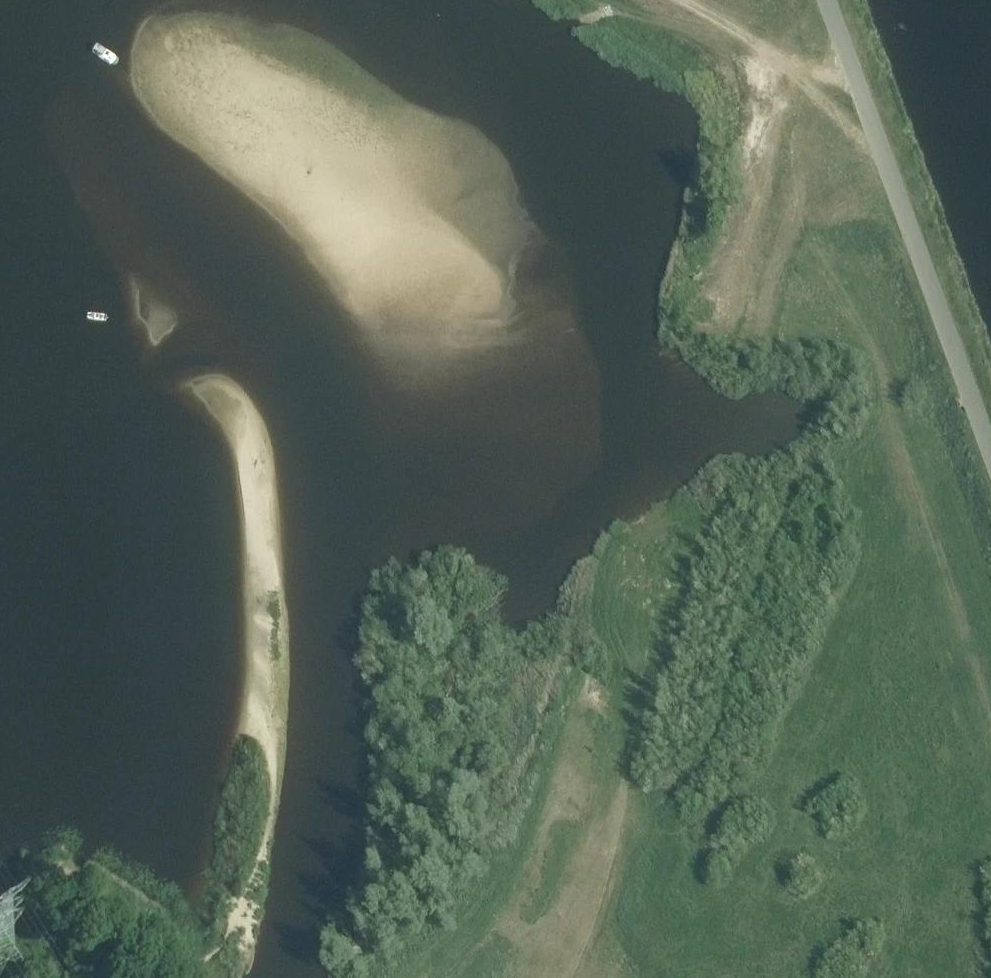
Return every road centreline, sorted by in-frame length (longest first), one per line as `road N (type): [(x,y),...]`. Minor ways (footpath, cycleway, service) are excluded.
road 1 (unclassified): [(826,0),(990,449)]
road 2 (track): [(0,900),(42,887),(69,890),(160,945),(196,977)]

